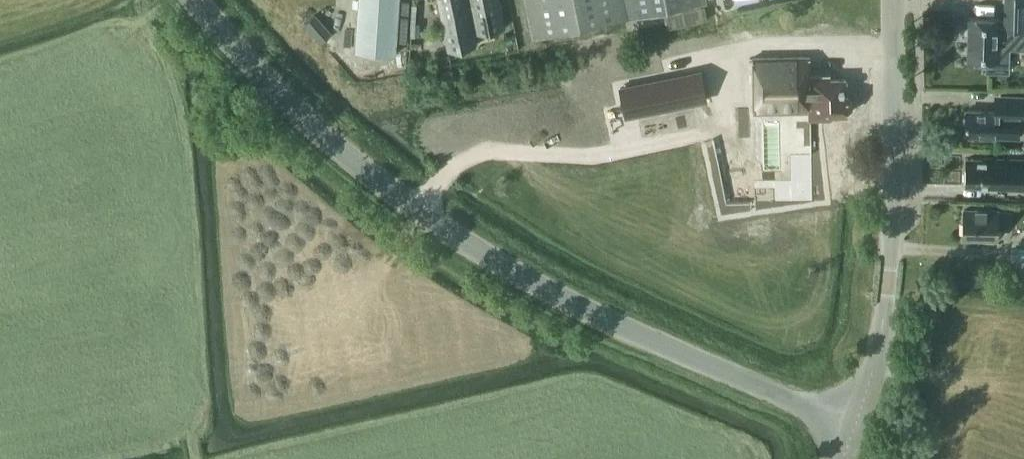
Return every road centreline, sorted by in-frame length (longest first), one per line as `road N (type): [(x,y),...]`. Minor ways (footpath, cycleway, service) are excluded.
road 1 (unclassified): [(855,422),(631,331),(484,253),(304,118),(196,0)]
road 2 (tertiary): [(855,422),(879,350),(888,282),(894,0)]

